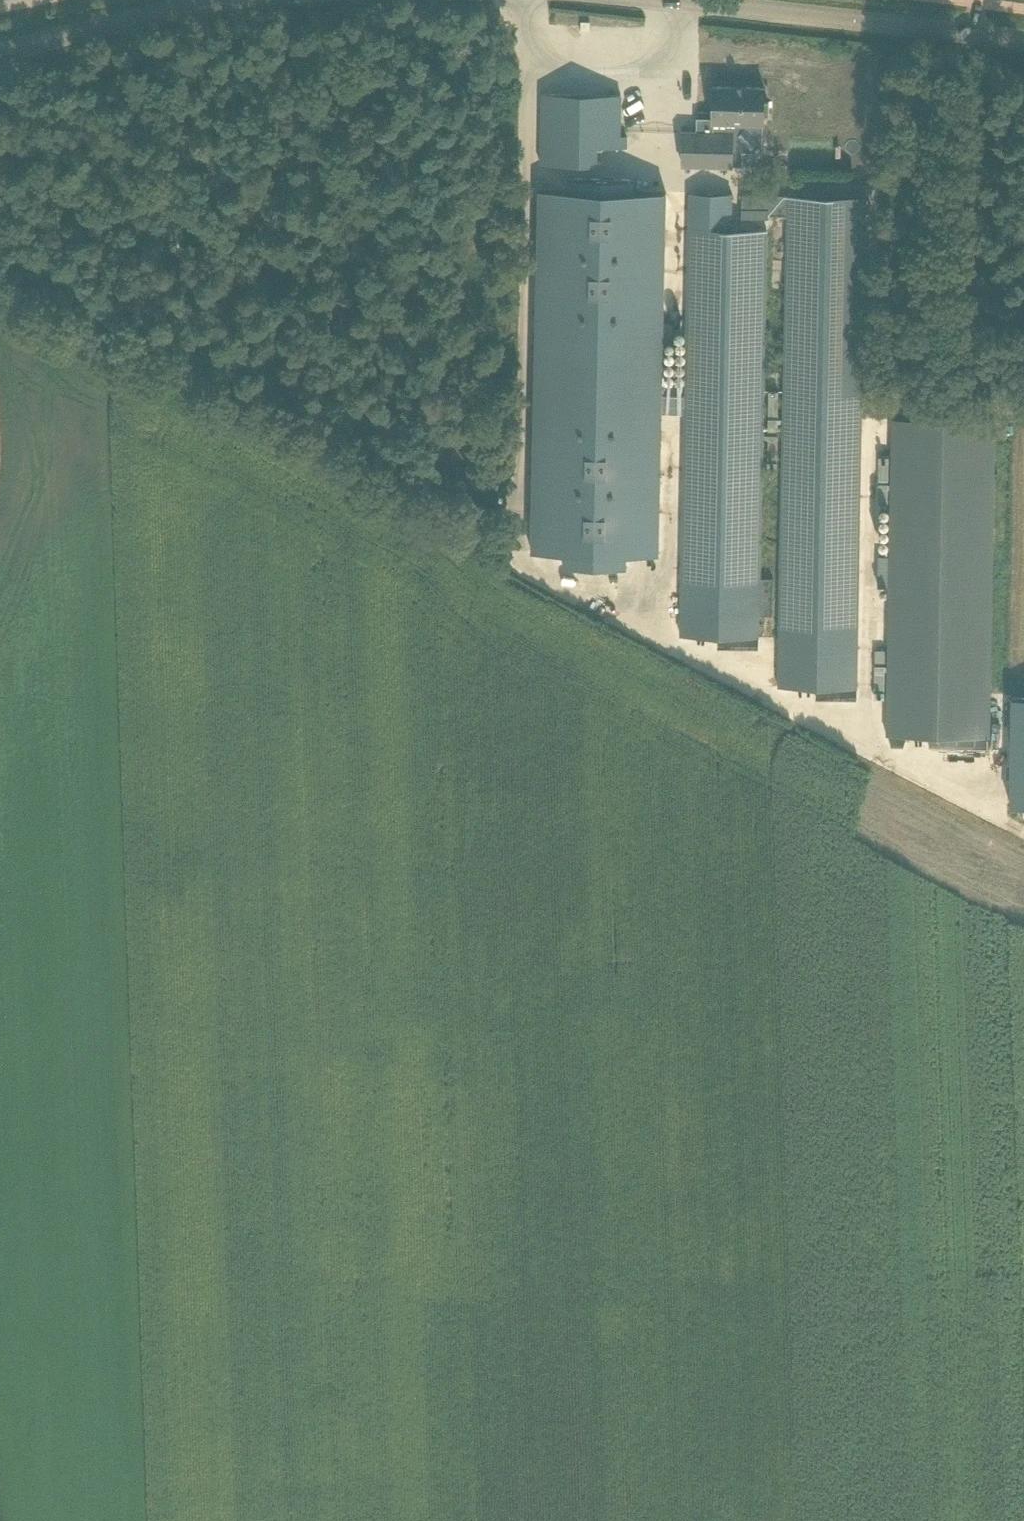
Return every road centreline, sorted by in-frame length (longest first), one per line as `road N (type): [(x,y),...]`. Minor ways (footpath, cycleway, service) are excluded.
road 1 (tertiary): [(1023,44),(670,0)]
road 2 (tertiary): [(231,0),(0,52)]

